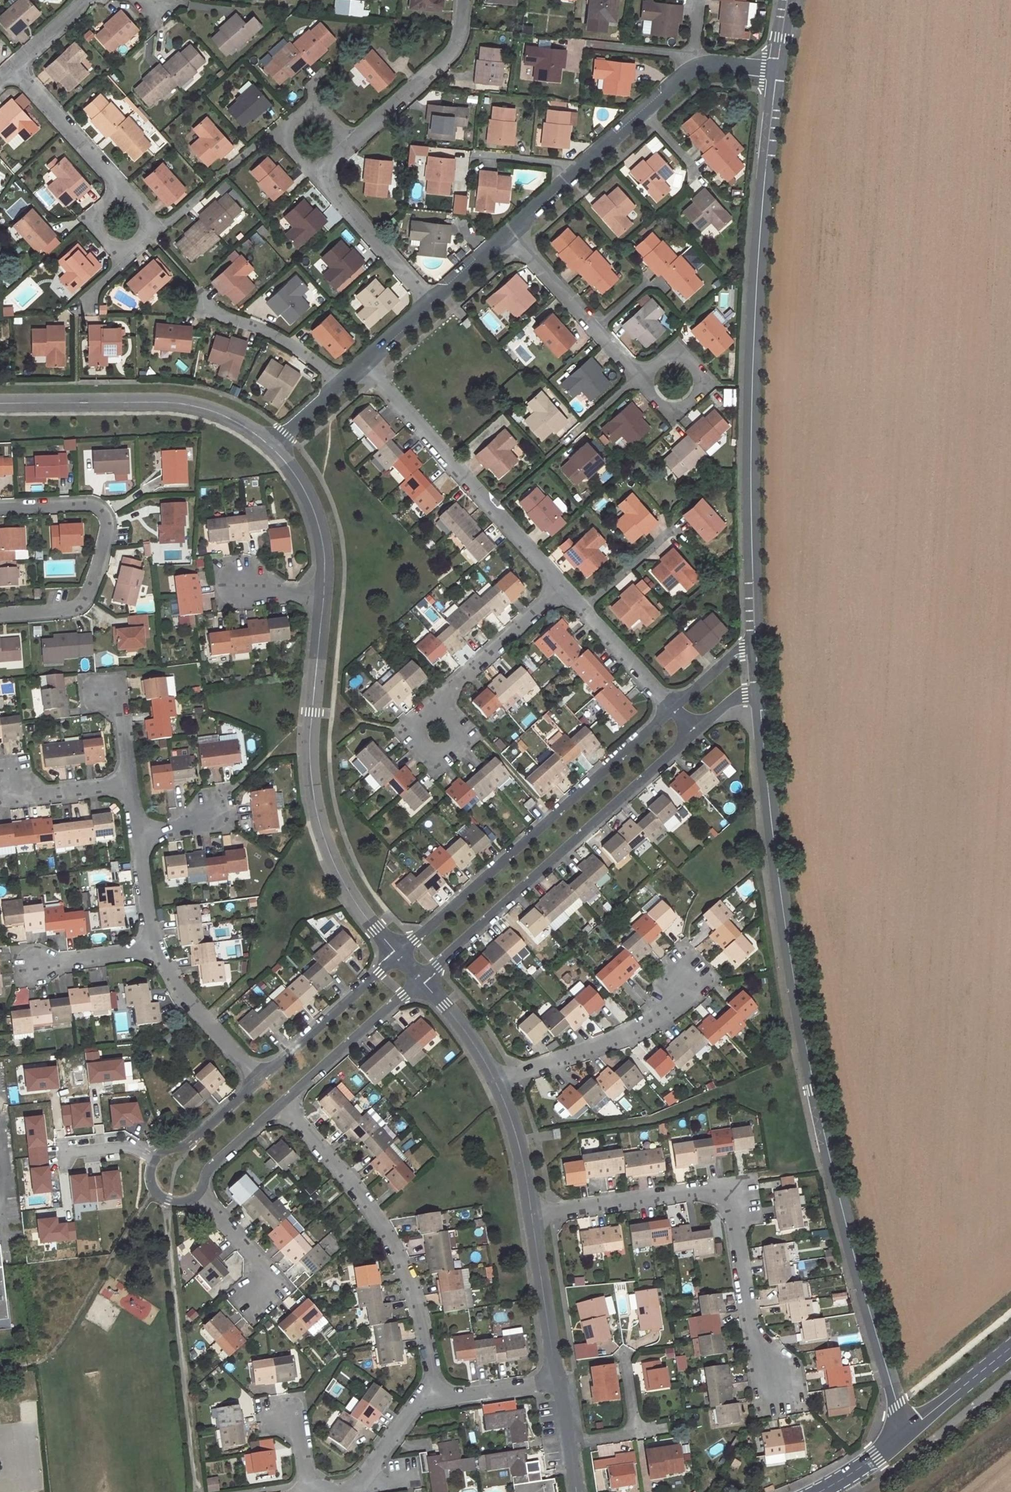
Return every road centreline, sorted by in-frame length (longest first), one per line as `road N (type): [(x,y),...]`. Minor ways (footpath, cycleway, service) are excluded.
road 1 (unclassified): [(759,700),(805,1045),(906,1431)]
road 2 (unclassified): [(777,70),(752,386),(756,644)]
road 3 (residential): [(534,1215),(718,1186),(737,1212),(766,1404)]
road 4 (residential): [(326,599),(312,755),(319,818),(359,908),(398,955)]
road 5 (residential): [(671,706),(398,955)]
road 6 (residential): [(421,979),(693,731)]
road 7 (residential): [(282,1106),(355,1185),(387,1235),(418,1303),(436,1400)]
road 8 (residential): [(365,367),(563,587)]
road 9 (residential): [(0,616),(79,608),(108,533),(93,503),(0,506)]
road 10 (residential): [(0,407),(170,406),(221,414),(275,448)]
road 11 (residential): [(692,970),(685,991),(659,1017),(495,1081)]
road 12 (residential): [(353,145),(440,65),(461,28),(464,0)]
road 13 (residential): [(282,1106),(421,979)]
road 14 (residential): [(398,955),(259,1080)]
road 15 (residential): [(436,306),(333,193),(327,171)]
road 16 (residential): [(150,944),(190,1006),(259,1080)]
road 17 (residential): [(198,306),(291,341),(345,385)]
road 18 (residential): [(534,1215),(557,1381)]
road 19 (residential): [(275,448),(294,464),(322,513),(326,599)]
road 20 (residential): [(441,698),(563,587)]
road 21 (residential): [(17,66),(119,185)]
road 22 (residential): [(647,388),(658,404),(676,409),(693,401),(702,385),(697,366),(682,355),(663,356),(649,369)]
road 23 (residential): [(567,1446),(630,1432),(624,1353)]
road 24 (residential): [(495,1081),(534,1215)]
road 25 (tertiary): [(906,1431),(1010,1346)]
road 26 (residential): [(581,608),(671,706)]
road 27 (residential): [(259,1080),(155,1162)]
road 28 (residential): [(254,1302),(261,1289),(257,1263),(198,1195)]
road 29 (residential): [(13,772),(21,788),(42,795),(130,785)]
road 30 (residential): [(421,979),(475,1043),(495,1081)]
road 31 (residential): [(441,698),(458,727),(452,753),(425,750),(418,736),(422,715)]
road 32 (residential): [(198,1195),(213,1165),(282,1106)]
road 33 (residential): [(515,238),(595,331)]
road 34 (residential): [(557,1381),(436,1400)]

